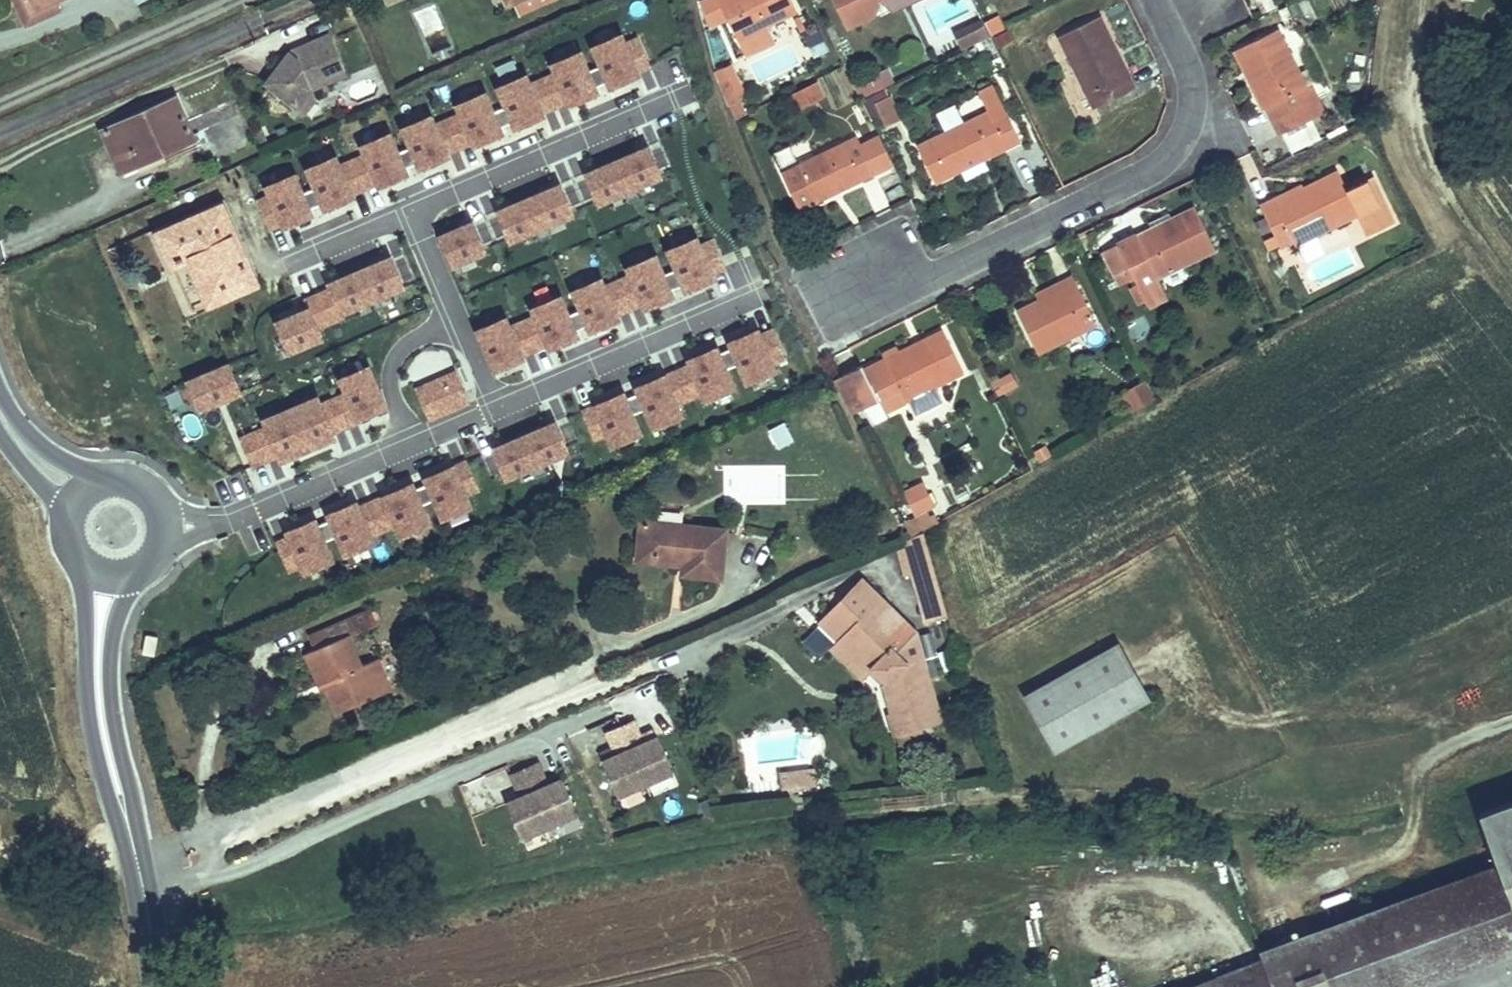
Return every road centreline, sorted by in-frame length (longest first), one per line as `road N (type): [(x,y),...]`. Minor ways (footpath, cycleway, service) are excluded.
road 1 (residential): [(1157,0),(1196,94),(1184,132),(1159,161),(921,274),(841,274)]
road 2 (track): [(1511,724),(1448,747),(1417,776),(1415,833),(1392,862),(1297,889),(1268,884)]
road 3 (track): [(1423,0),(1413,134),(1426,164),(1511,283)]
road 4 (residential): [(410,211),(690,89)]
road 5 (residential): [(491,411),(755,297)]
road 6 (secondary): [(84,572),(91,727),(107,796),(127,824)]
road 7 (secondary): [(127,824),(109,662),(133,578)]
road 8 (residential): [(237,519),(411,444)]
road 9 (secondary): [(159,986),(127,824)]
road 10 (residential): [(456,322),(416,339),(396,359),(393,392),(411,444)]
road 11 (secondary): [(103,478),(46,450),(0,389)]
road 12 (residential): [(289,263),(410,211)]
road 13 (residential): [(410,211),(456,322)]

